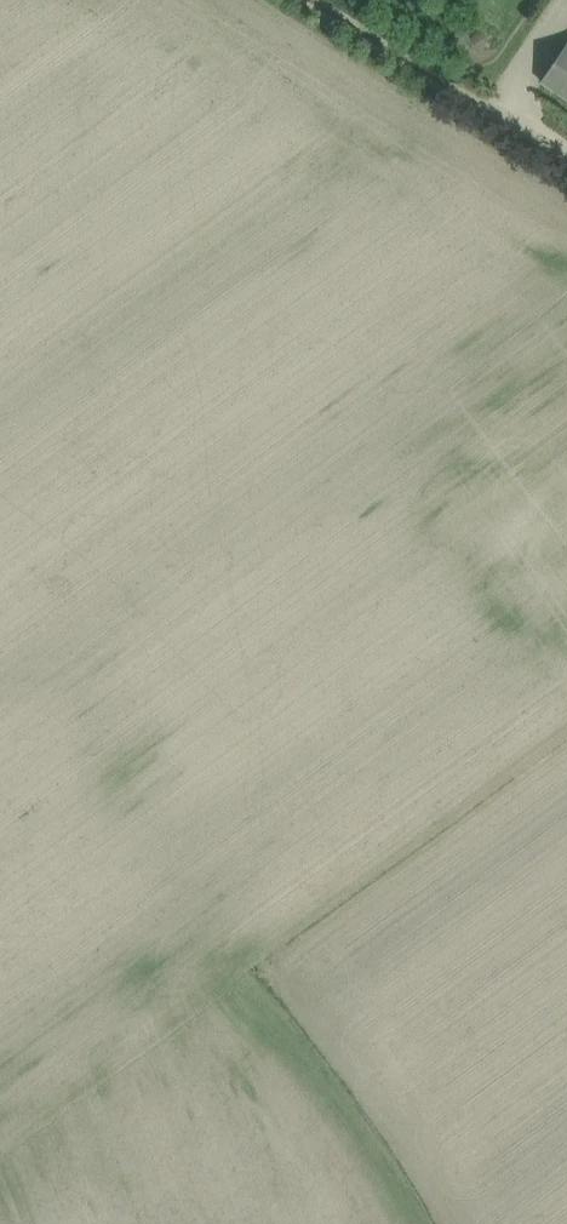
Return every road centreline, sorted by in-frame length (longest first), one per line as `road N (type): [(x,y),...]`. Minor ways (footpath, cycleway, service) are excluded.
road 1 (track): [(492,110),(311,0)]

